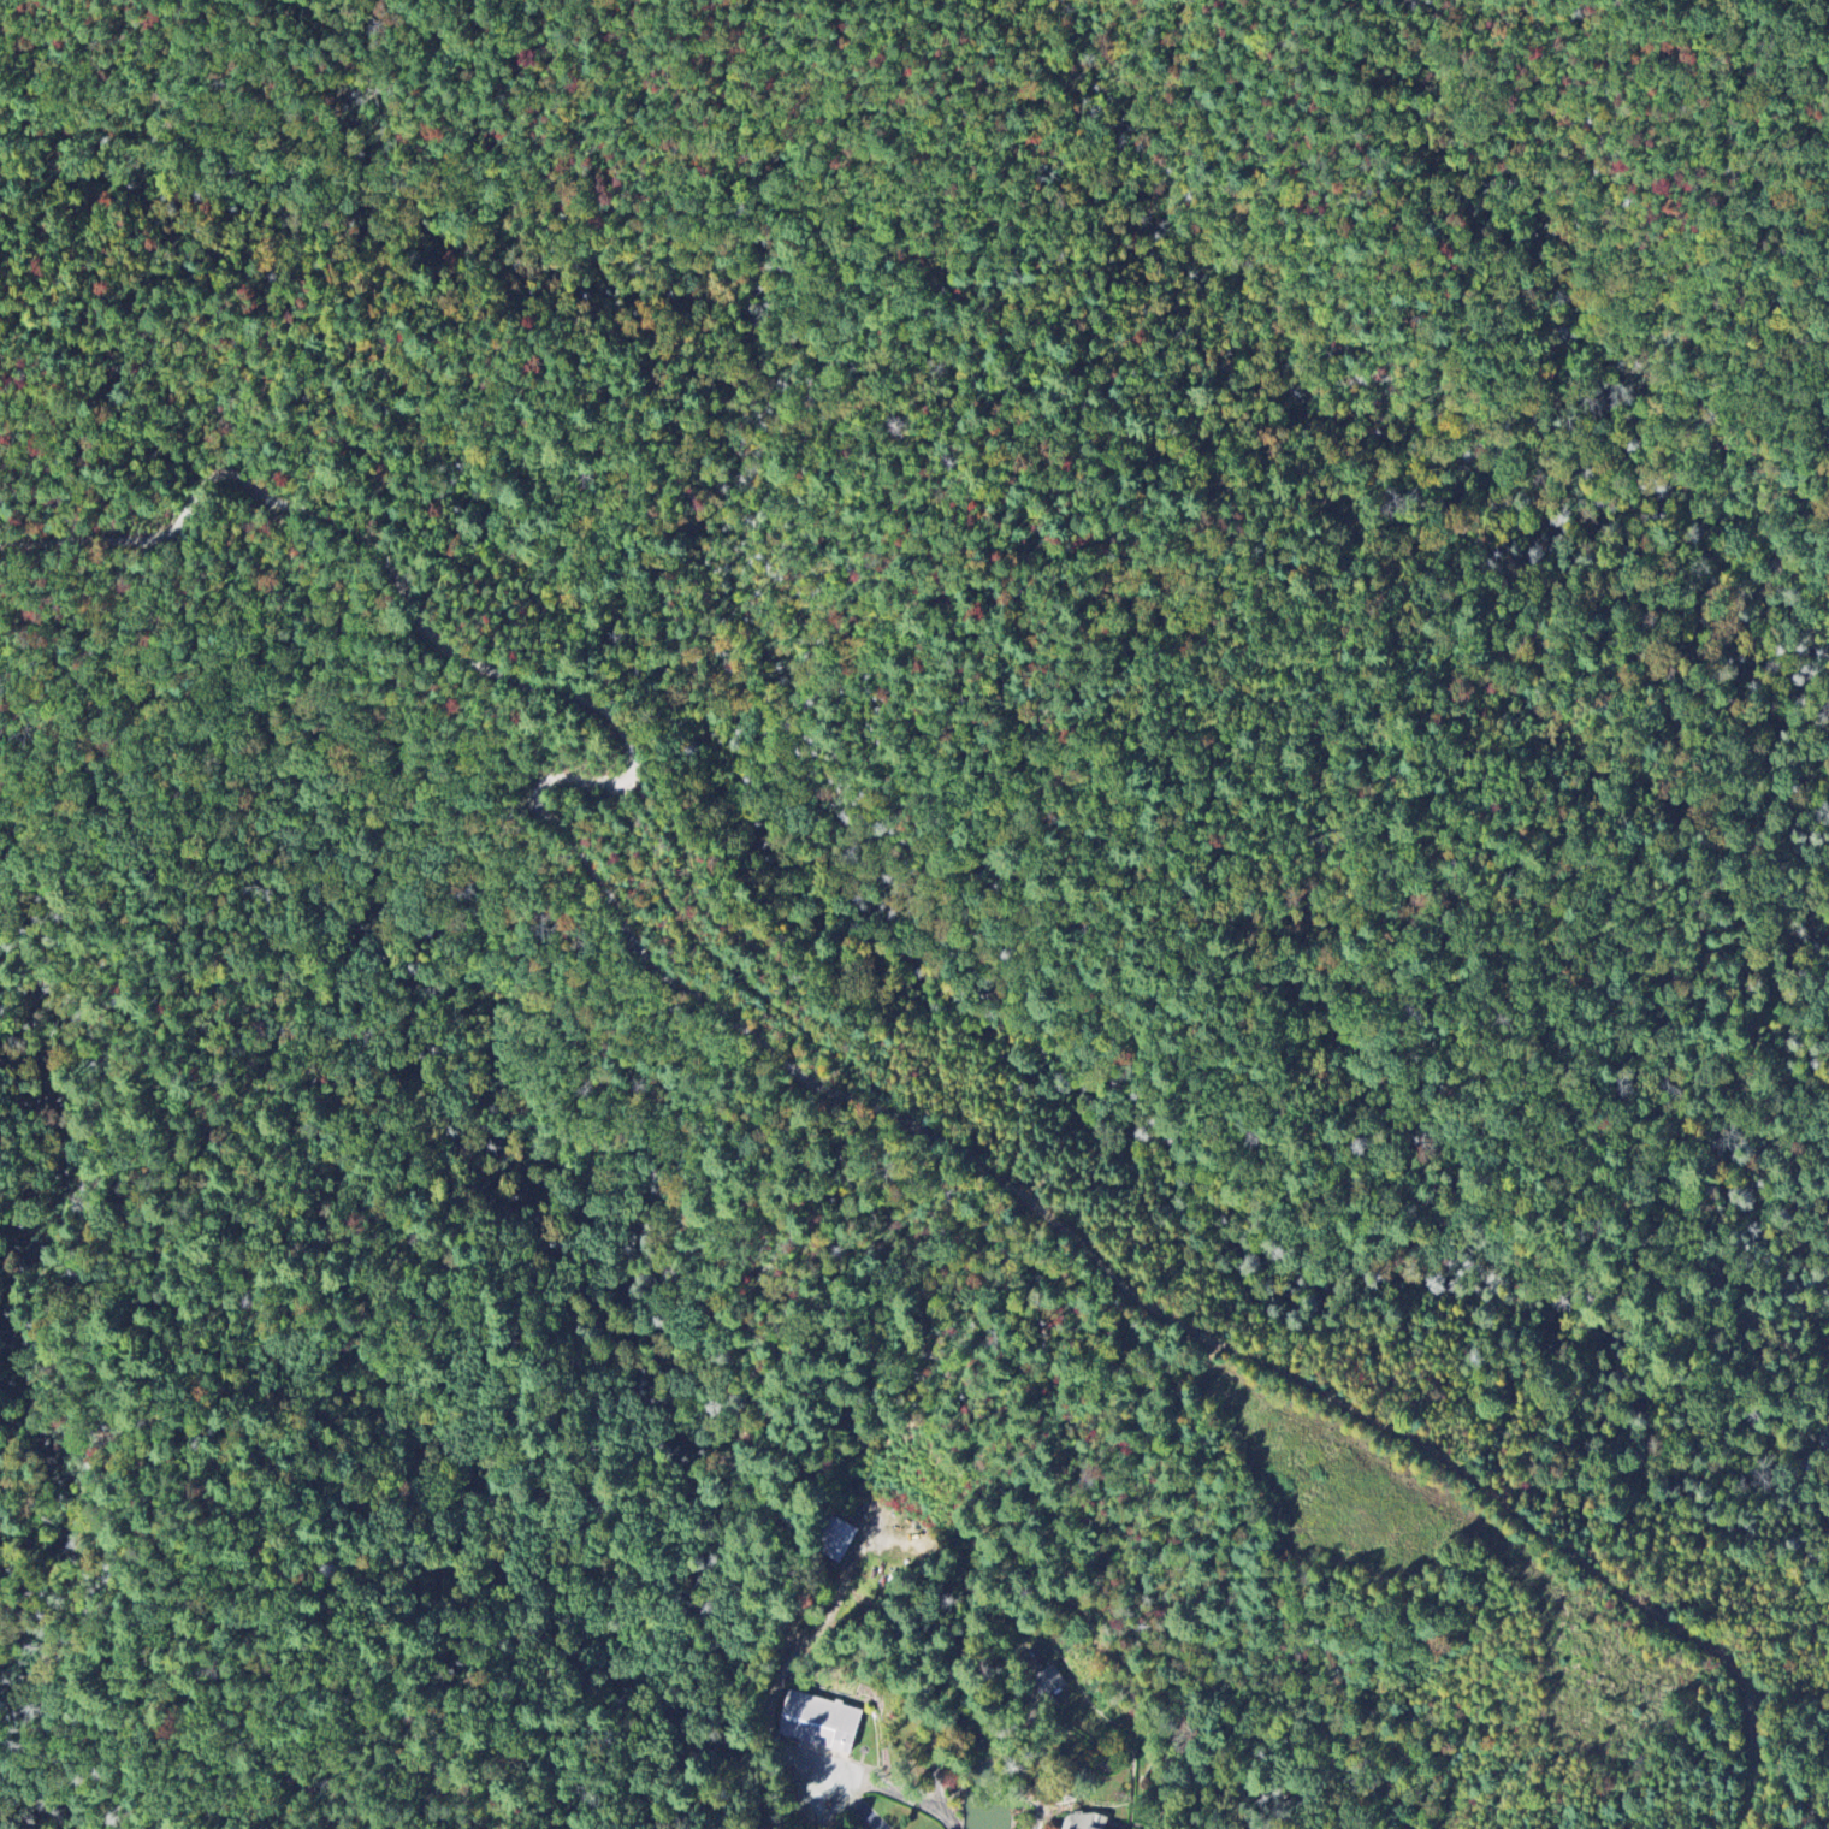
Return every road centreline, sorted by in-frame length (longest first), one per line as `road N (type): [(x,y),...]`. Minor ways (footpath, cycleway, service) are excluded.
road 1 (residential): [(81,1828),(42,1689)]

